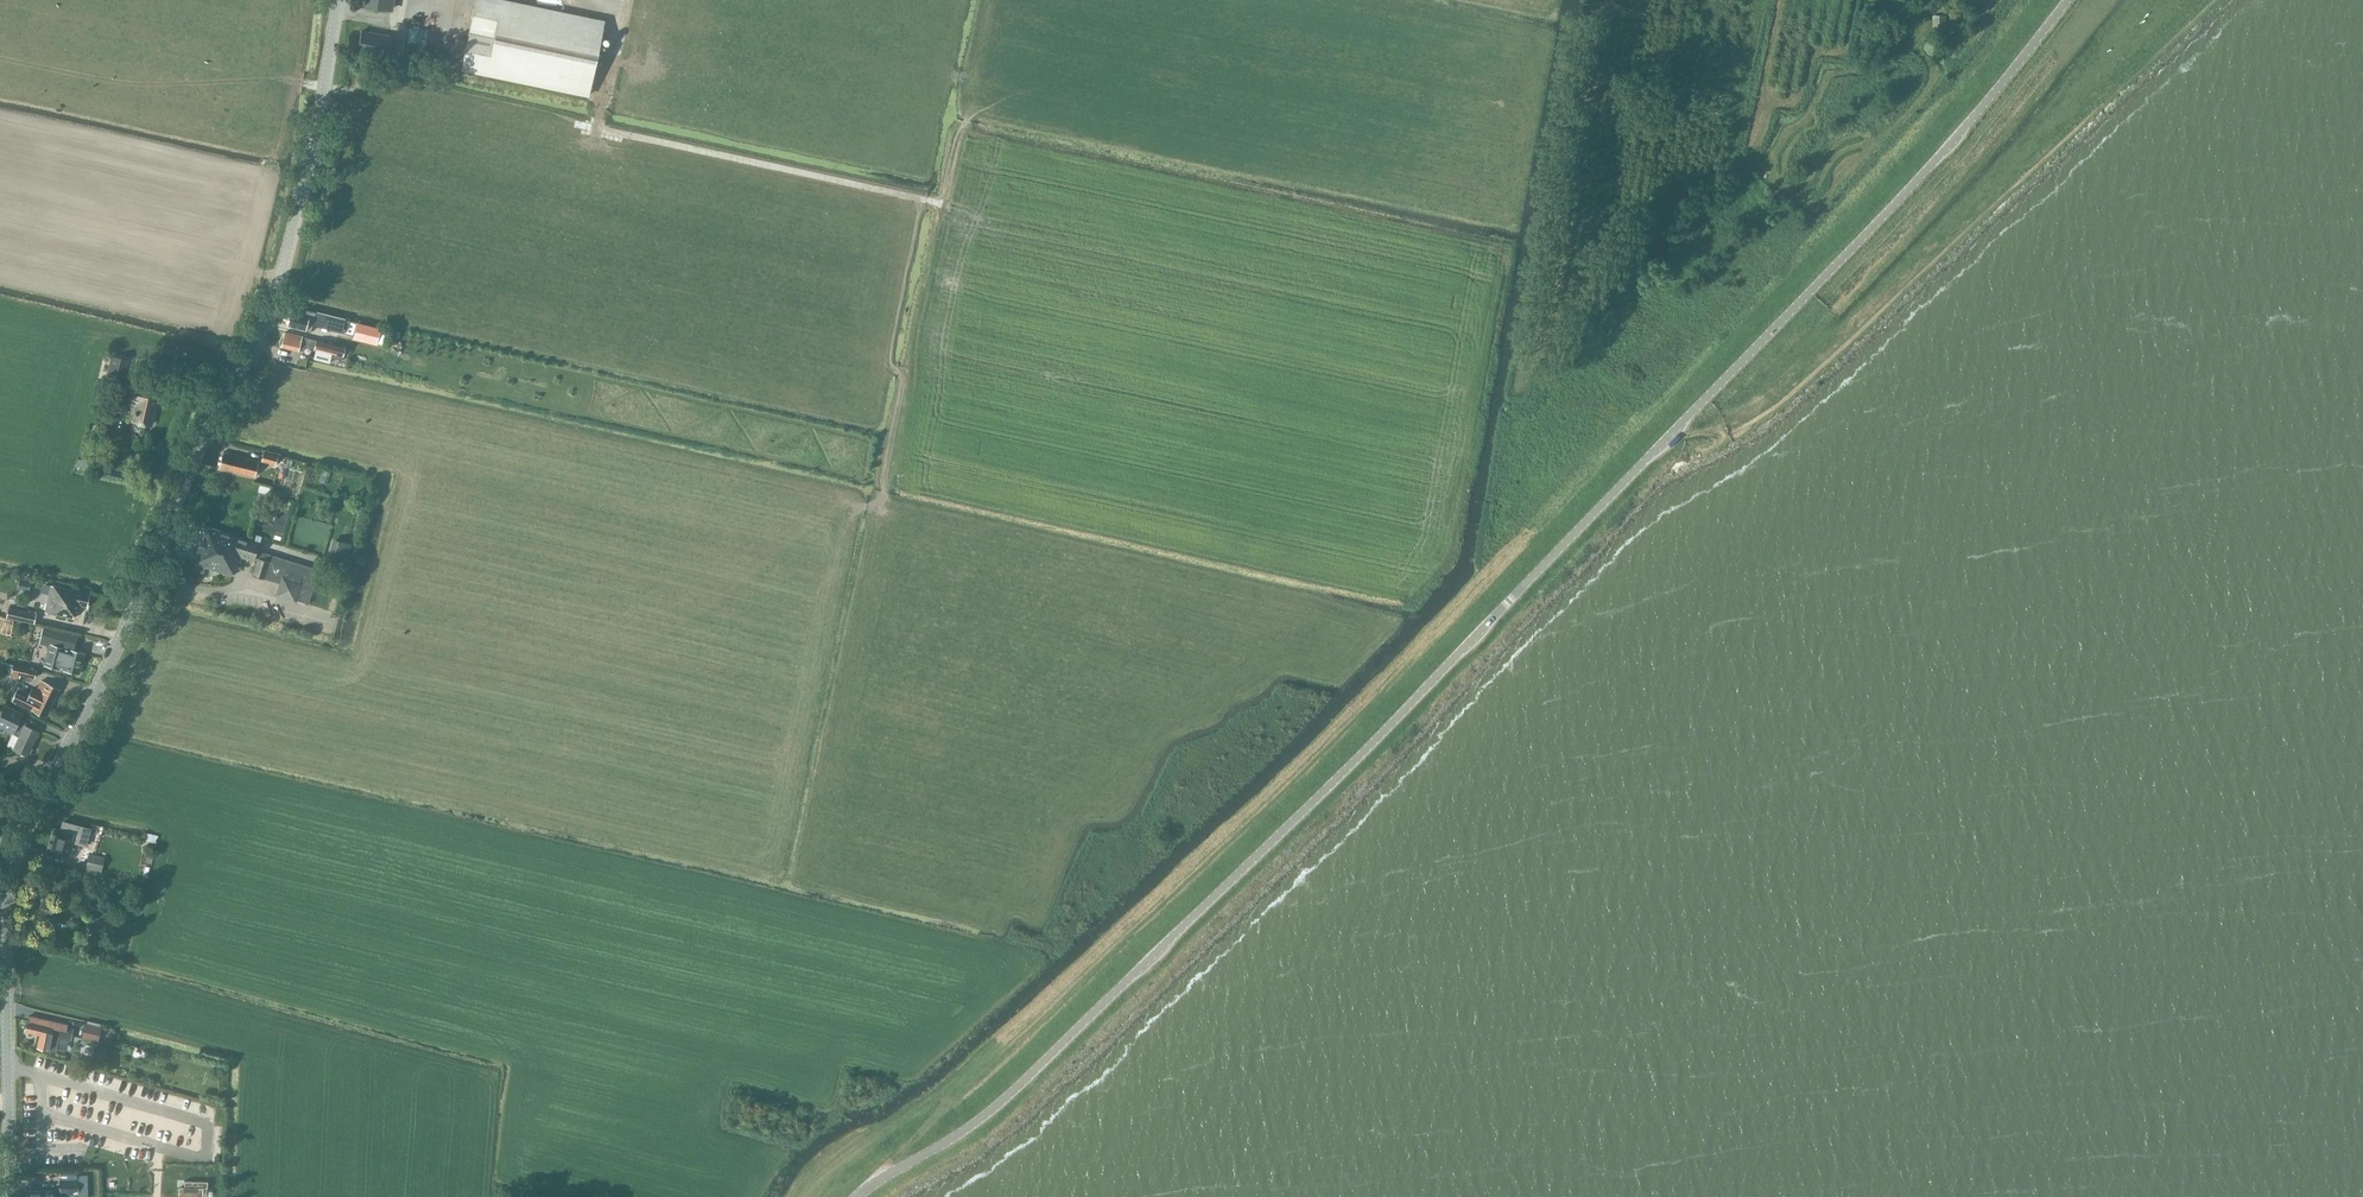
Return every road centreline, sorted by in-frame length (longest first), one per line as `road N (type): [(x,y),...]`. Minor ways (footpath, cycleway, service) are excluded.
road 1 (tertiary): [(855,1196),(993,1113),(1351,765),(1941,155),(2069,0)]
road 2 (tertiary): [(10,1196),(11,874),(197,455),(272,311),(325,99),(337,0)]
road 3 (track): [(991,0),(941,206),(921,202),(888,364),(904,375),(880,508),(246,364)]
road 4 (track): [(921,202),(599,127)]
road 5 (track): [(282,276),(0,213)]
road 6 (track): [(599,127),(442,92),(326,87)]
road 7 (track): [(110,328),(246,364)]
road 8 (track): [(599,127),(626,0)]

